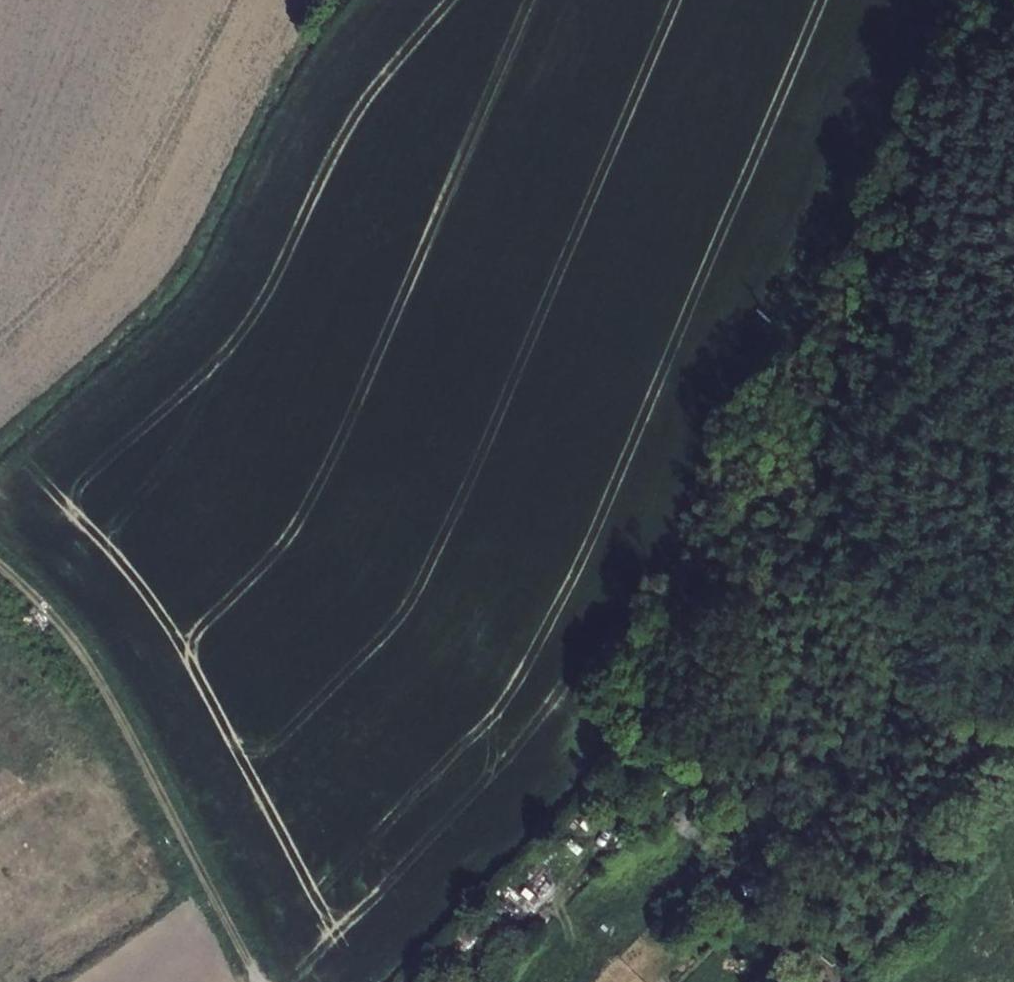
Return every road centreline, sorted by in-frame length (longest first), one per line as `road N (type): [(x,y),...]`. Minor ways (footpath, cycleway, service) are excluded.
road 1 (residential): [(257,981),(51,604)]

